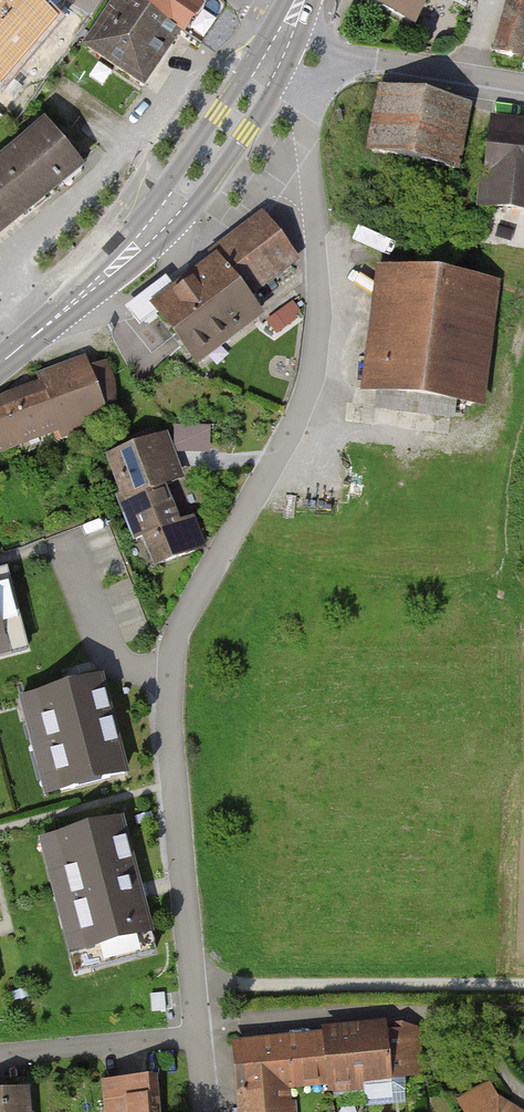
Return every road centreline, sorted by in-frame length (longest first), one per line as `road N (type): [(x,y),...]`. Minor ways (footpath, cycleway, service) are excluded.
road 1 (unclassified): [(196,1037),(173,784),(173,651),(179,625),(296,424),(311,384),(318,341),(310,114),(317,87)]
road 2 (secondary): [(76,300),(141,260),(189,216),(272,94),(283,39)]
road 3 (secondary): [(283,39),(249,68),(76,300)]
road 4 (track): [(523,984),(192,983)]
road 5 (residential): [(196,1037),(0,1055)]
road 6 (residential): [(341,53),(523,83)]

